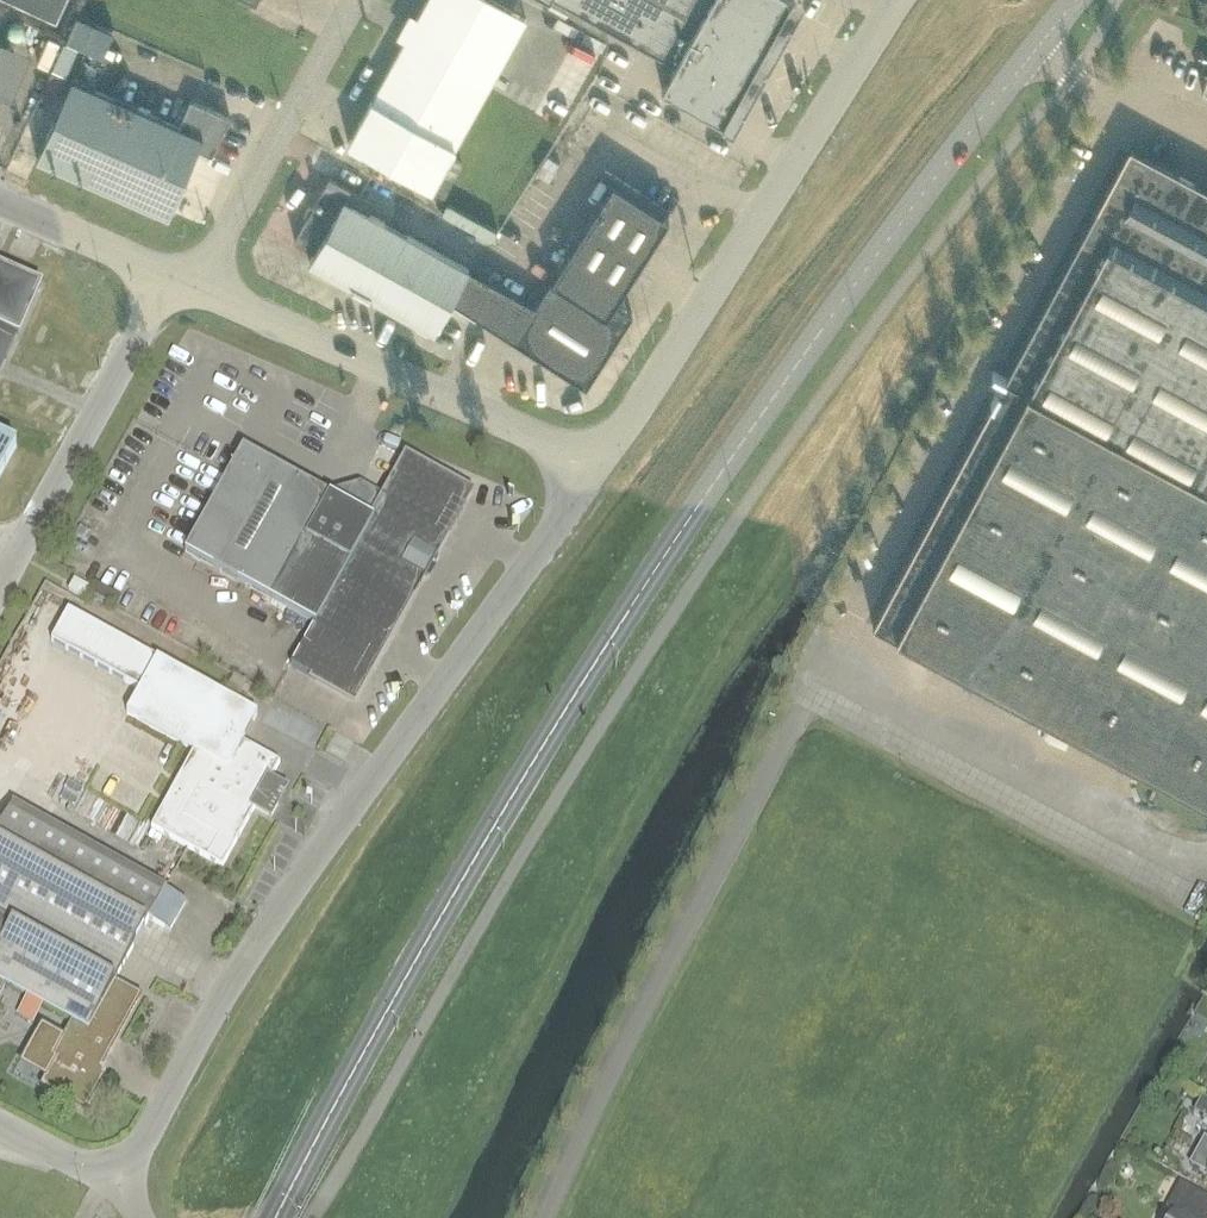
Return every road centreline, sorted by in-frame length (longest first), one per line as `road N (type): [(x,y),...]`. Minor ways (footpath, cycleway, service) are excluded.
road 1 (primary): [(1075,0),(932,179),(577,692),(433,929),(275,1217)]
road 2 (residential): [(945,1217),(1032,1010),(1040,965),(1031,942),(1005,919),(885,862),(862,873),(830,939),(806,1046),(758,1119),(690,1163),(668,1217)]
road 3 (unclassified): [(115,1163),(147,1138),(306,889),(547,548),(594,465)]
road 4 (unclassified): [(542,1217),(603,1083),(804,706)]
road 5 (unclassified): [(594,465),(901,0)]
road 6 (unclassified): [(594,465),(195,289)]
road 7 (unclassified): [(0,584),(167,278)]
road 8 (unclassified): [(195,289),(355,0)]
road 9 (unclassified): [(167,278),(0,205)]
road 10 (unclassified): [(0,1122),(89,1165),(115,1163)]

